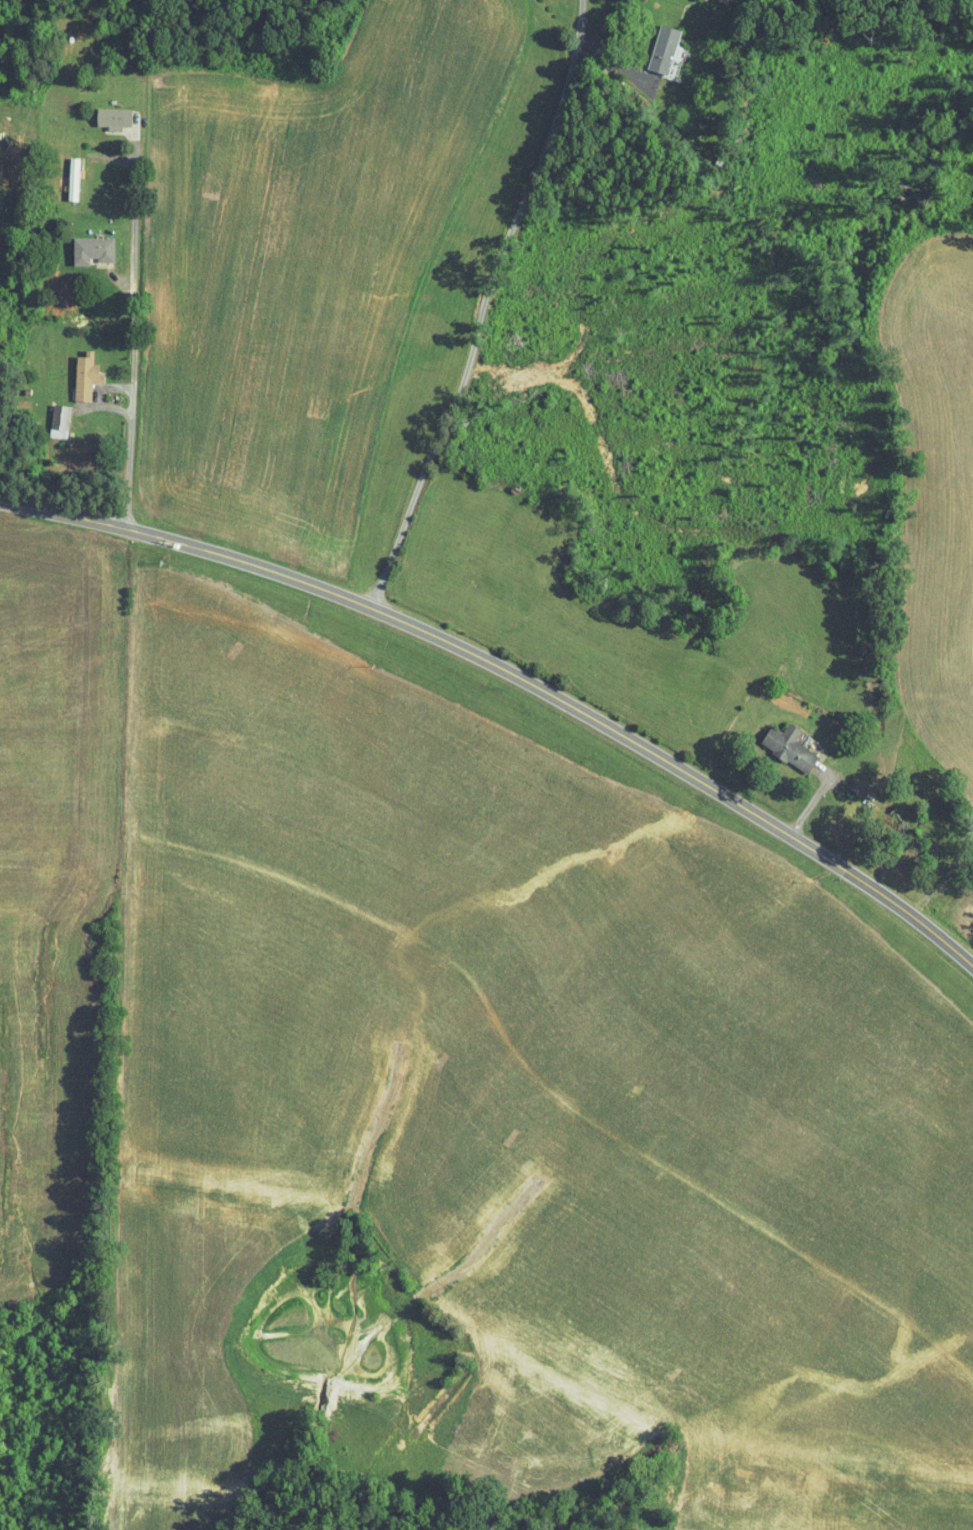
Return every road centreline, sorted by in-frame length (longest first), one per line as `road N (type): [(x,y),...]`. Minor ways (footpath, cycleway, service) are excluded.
road 1 (secondary): [(807,847),(597,720),(373,608),(249,562),(0,502)]
road 2 (residential): [(373,608),(452,417),(485,297),(561,118),(583,30),(582,0)]
road 3 (residential): [(124,528),(133,142)]
road 4 (secondary): [(972,967),(908,912),(807,847)]

